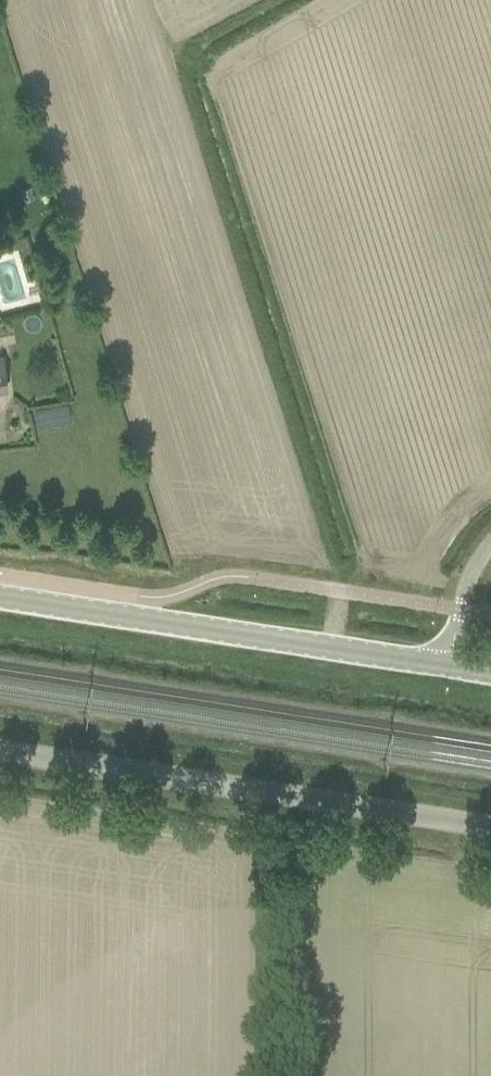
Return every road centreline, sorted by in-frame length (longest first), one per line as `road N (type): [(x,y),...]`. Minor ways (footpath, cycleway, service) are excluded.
road 1 (unclassified): [(490,825),(0,748)]
road 2 (tertiary): [(451,667),(0,598)]
road 3 (unclassified): [(451,667),(463,596),(490,545)]

